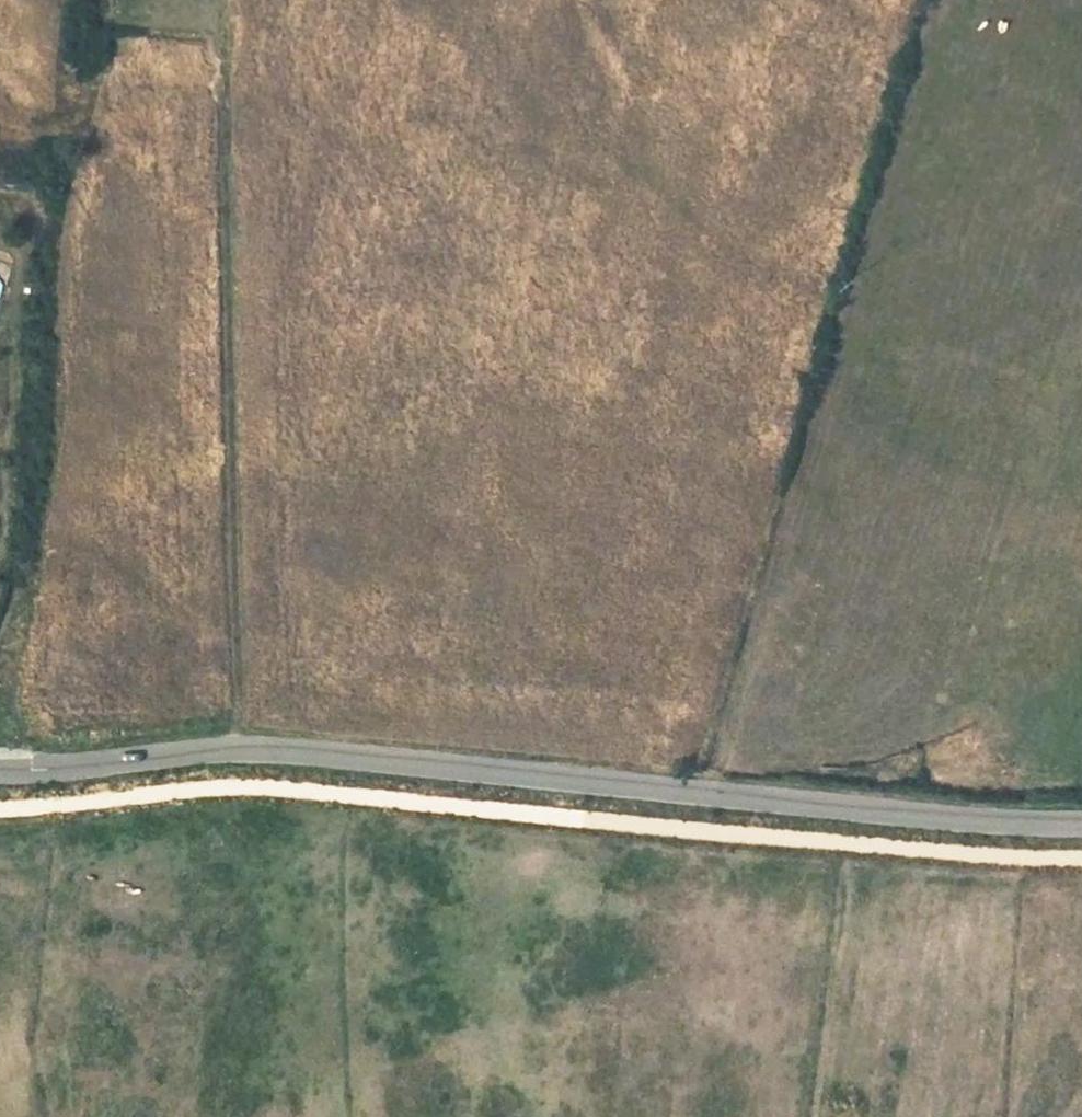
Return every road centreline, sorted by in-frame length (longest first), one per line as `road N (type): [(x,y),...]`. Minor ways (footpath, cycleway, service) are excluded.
road 1 (residential): [(1081,823),(999,824),(307,751),(0,772)]

